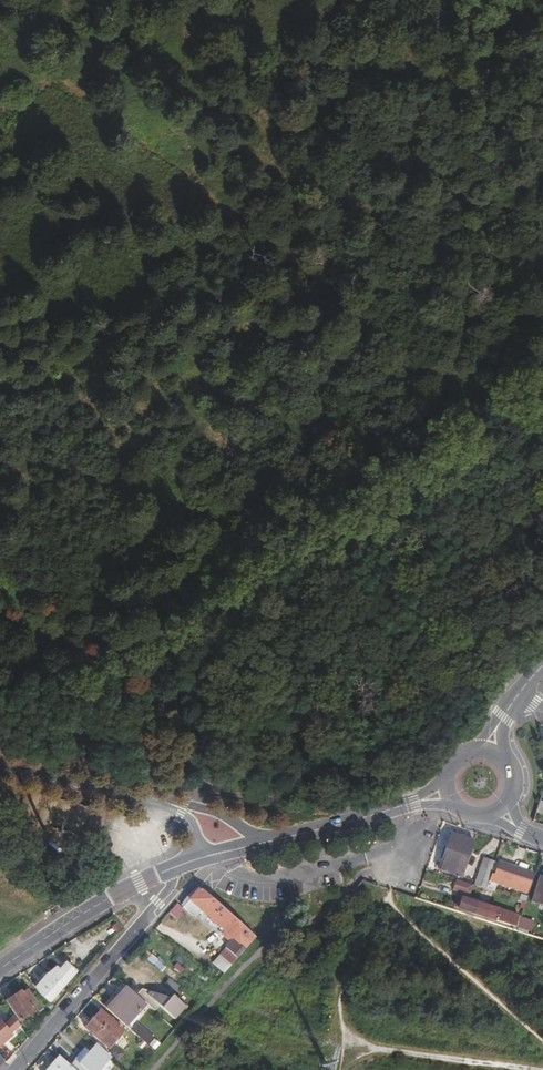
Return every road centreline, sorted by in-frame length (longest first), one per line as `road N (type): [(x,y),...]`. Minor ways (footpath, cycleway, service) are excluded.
road 1 (track): [(397,875),(342,990),(339,1008),(350,1040),(520,1069)]
road 2 (residential): [(15,1069),(170,887),(170,869)]
road 3 (secondary): [(0,968),(170,869)]
road 4 (residential): [(0,762),(174,804)]
road 5 (secondary): [(260,844),(417,801)]

